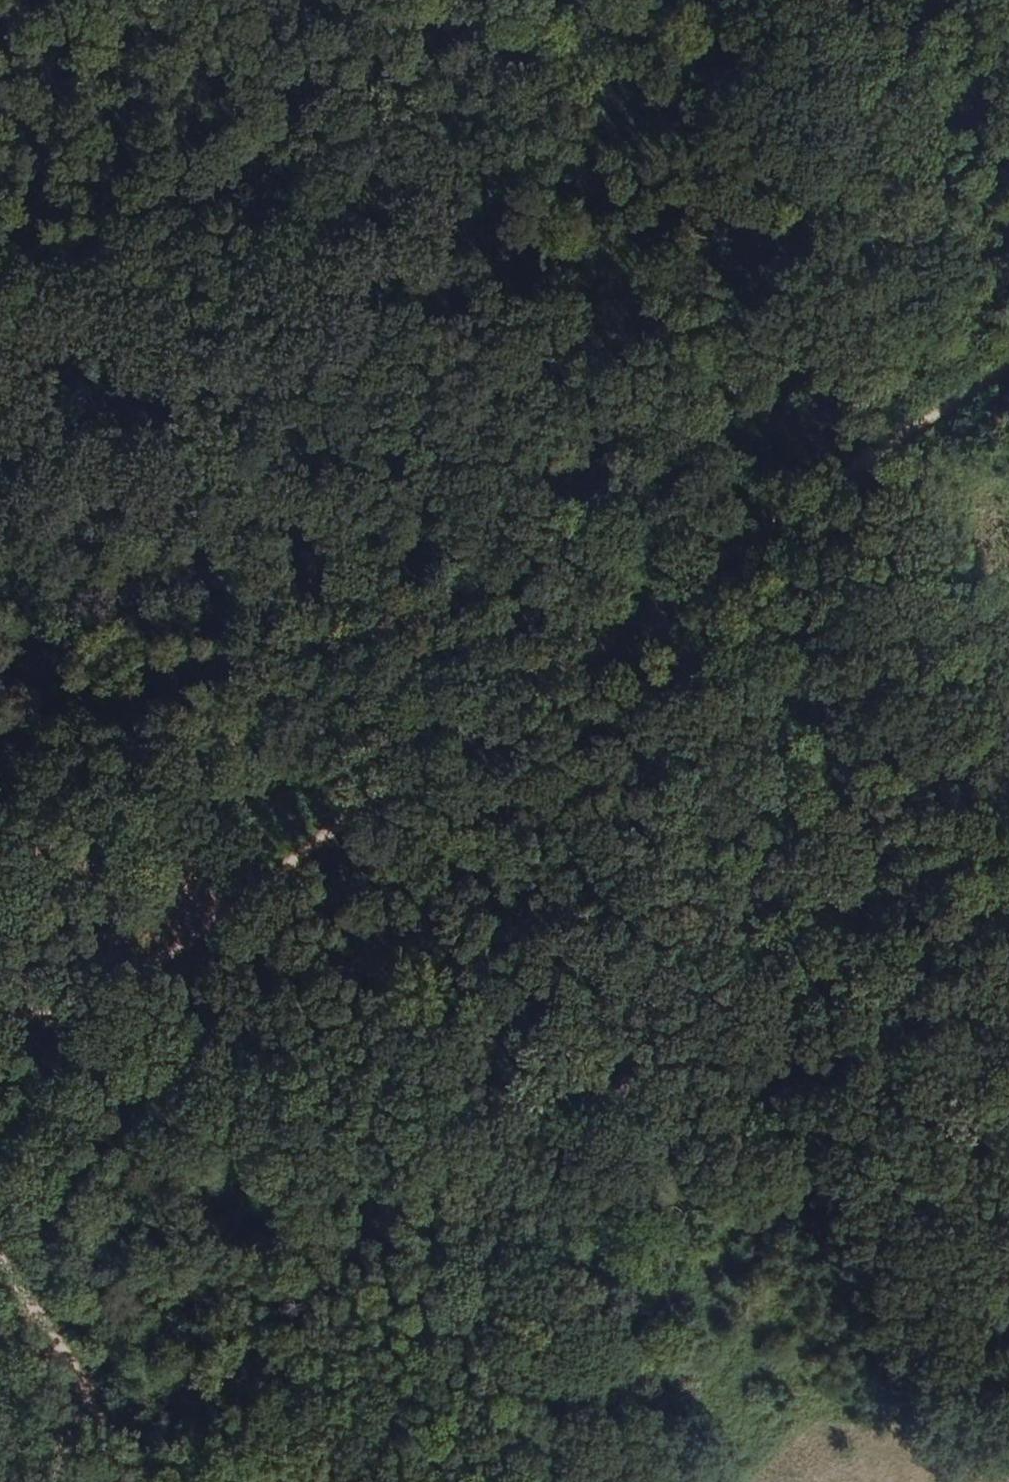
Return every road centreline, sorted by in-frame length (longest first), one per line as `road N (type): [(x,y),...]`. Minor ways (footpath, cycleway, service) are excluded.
road 1 (track): [(0,1028),(210,906),(311,824),(1008,352)]
road 2 (track): [(0,1394),(106,1481)]

